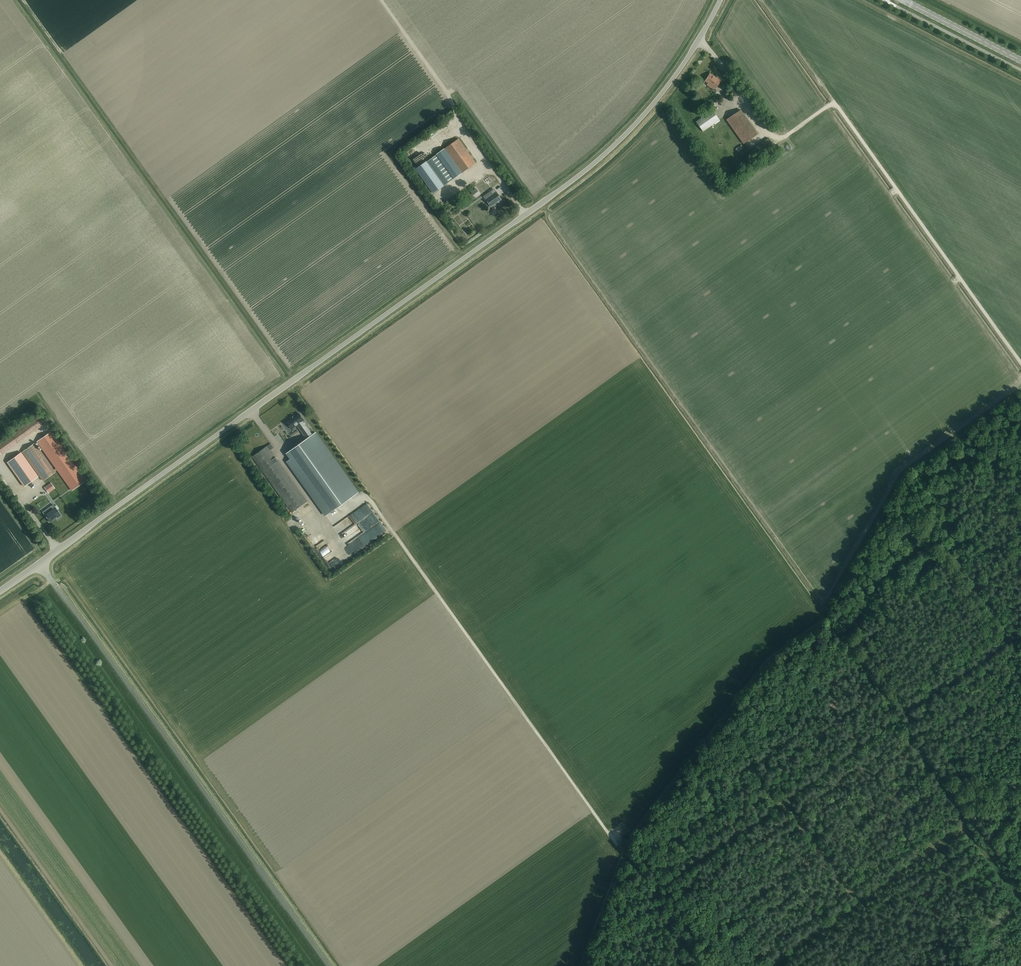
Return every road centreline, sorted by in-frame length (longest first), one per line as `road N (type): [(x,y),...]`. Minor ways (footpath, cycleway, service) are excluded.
road 1 (unclassified): [(39,563),(586,171),(678,70),(720,0)]
road 2 (track): [(704,965),(652,891),(1020,634)]
road 3 (unclassified): [(329,965),(39,563)]
road 4 (track): [(772,965),(965,829),(1020,897)]
road 5 (track): [(381,0),(527,214)]
road 6 (secondary): [(902,0),(1020,61)]
road 7 (track): [(862,899),(789,798)]

